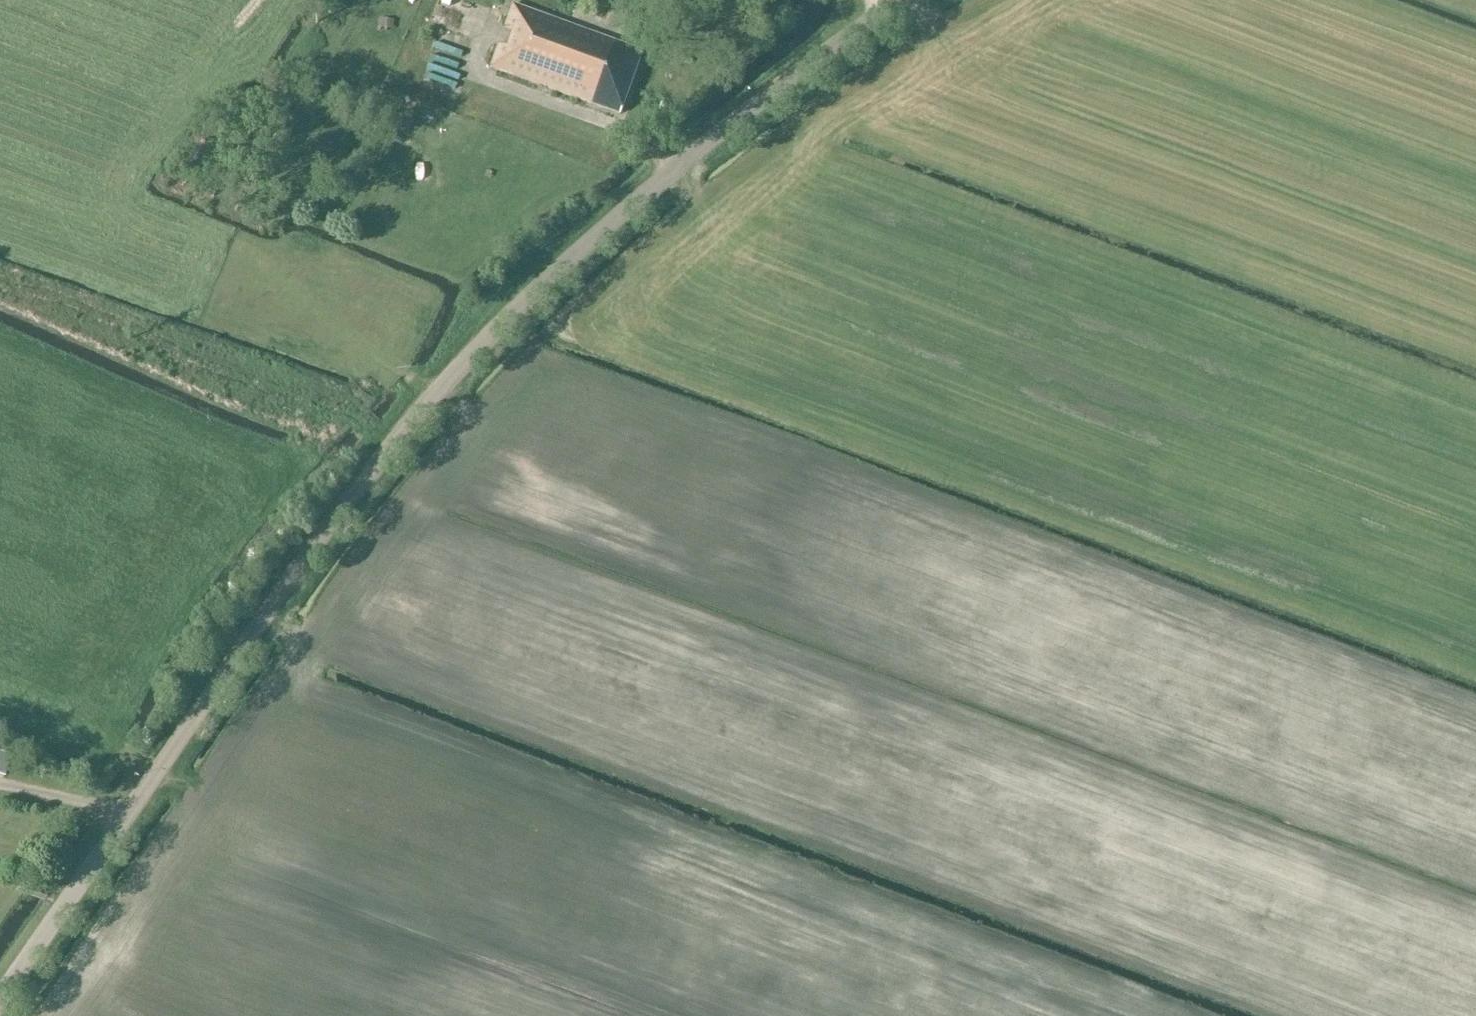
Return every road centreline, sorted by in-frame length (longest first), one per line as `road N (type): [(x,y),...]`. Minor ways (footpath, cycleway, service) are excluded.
road 1 (tertiary): [(0,1006),(399,434),(591,232),(803,62),(915,0)]

